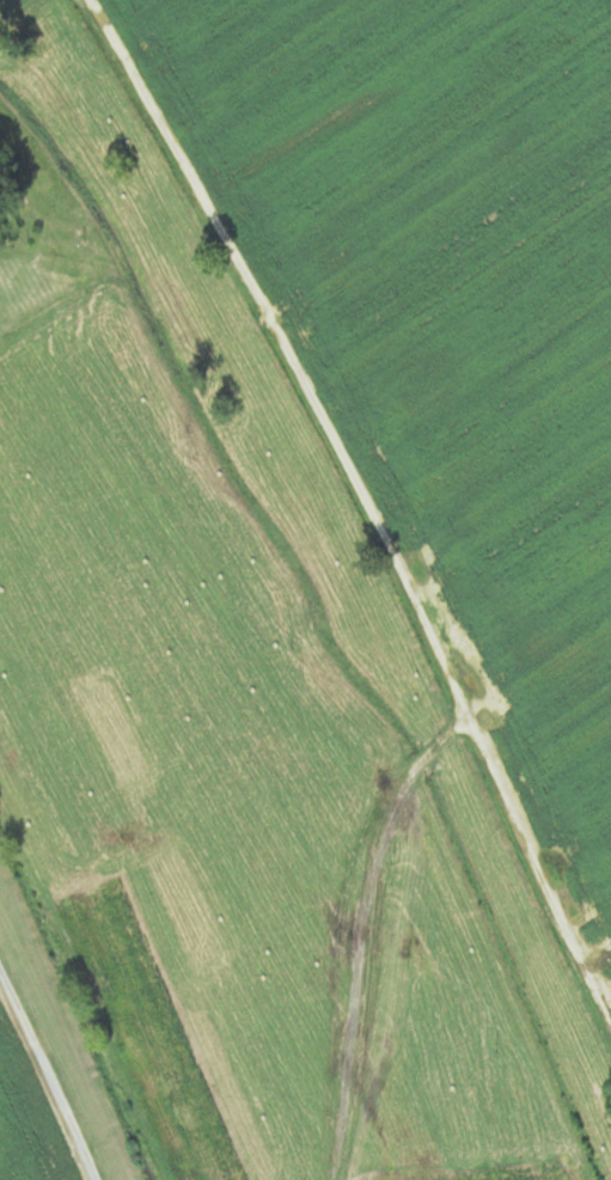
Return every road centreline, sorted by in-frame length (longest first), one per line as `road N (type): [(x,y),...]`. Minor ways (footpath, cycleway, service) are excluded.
road 1 (track): [(87,0),(350,466),(610,1026)]

